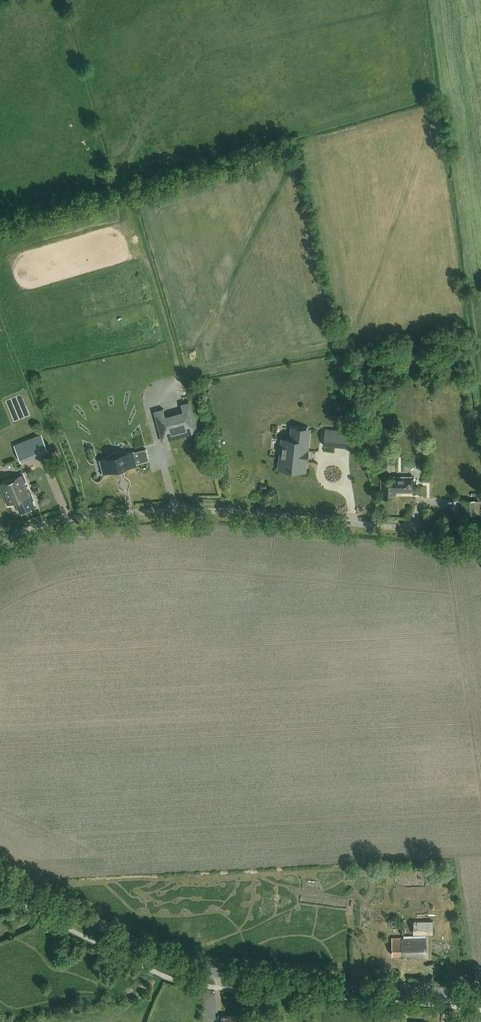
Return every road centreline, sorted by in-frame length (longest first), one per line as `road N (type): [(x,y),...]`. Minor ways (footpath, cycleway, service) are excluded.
road 1 (tertiary): [(0,874),(215,972),(480,993)]
road 2 (unclassified): [(0,543),(58,521),(164,511),(429,530)]

